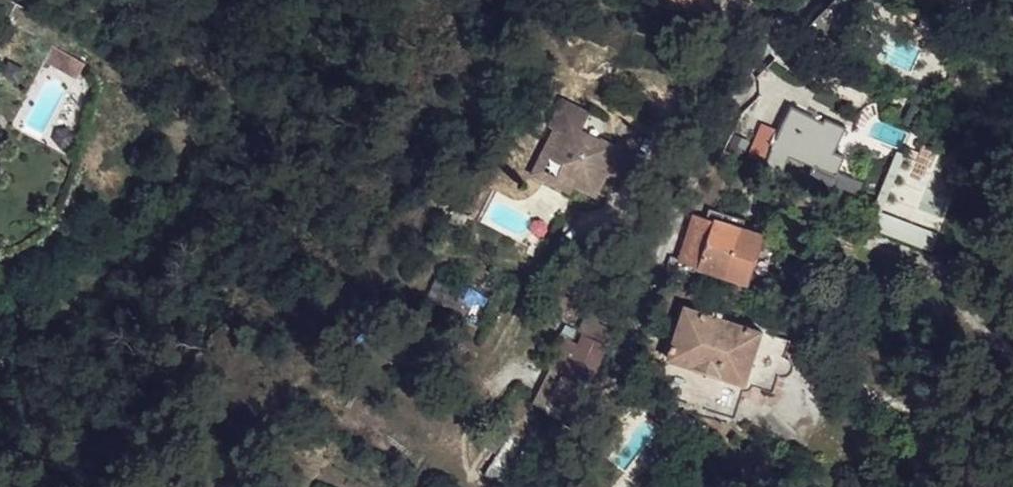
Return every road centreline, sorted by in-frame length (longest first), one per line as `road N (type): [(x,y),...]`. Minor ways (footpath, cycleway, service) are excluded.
road 1 (residential): [(819,0),(757,67),(690,190),(612,394),(554,486)]

